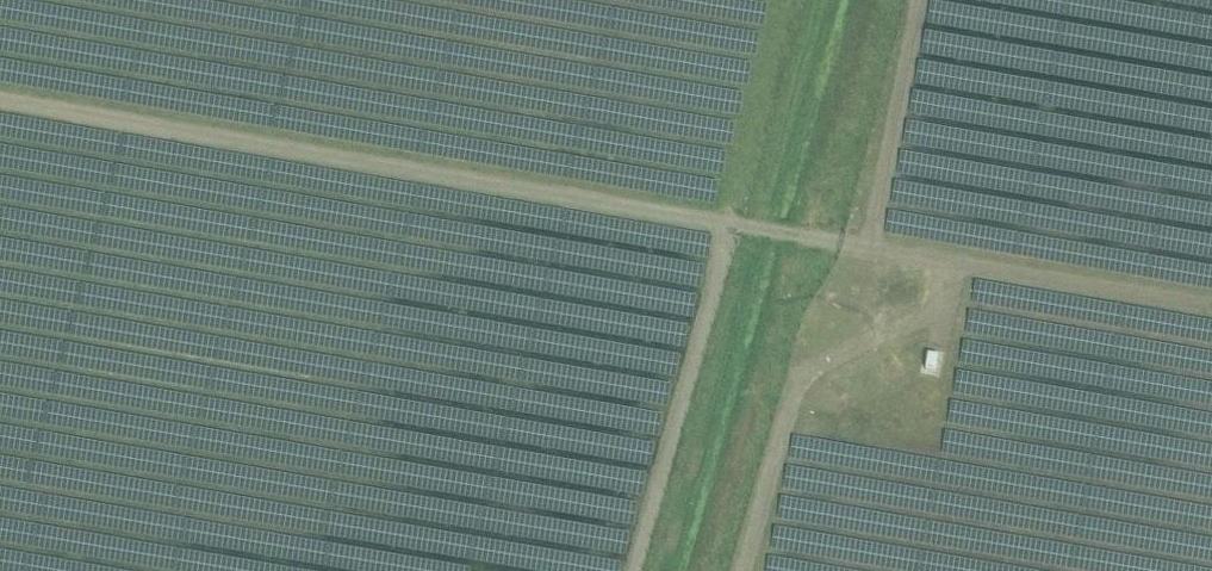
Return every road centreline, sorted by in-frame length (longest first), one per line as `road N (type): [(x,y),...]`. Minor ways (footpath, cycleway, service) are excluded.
road 1 (track): [(1211,309),(0,105)]

